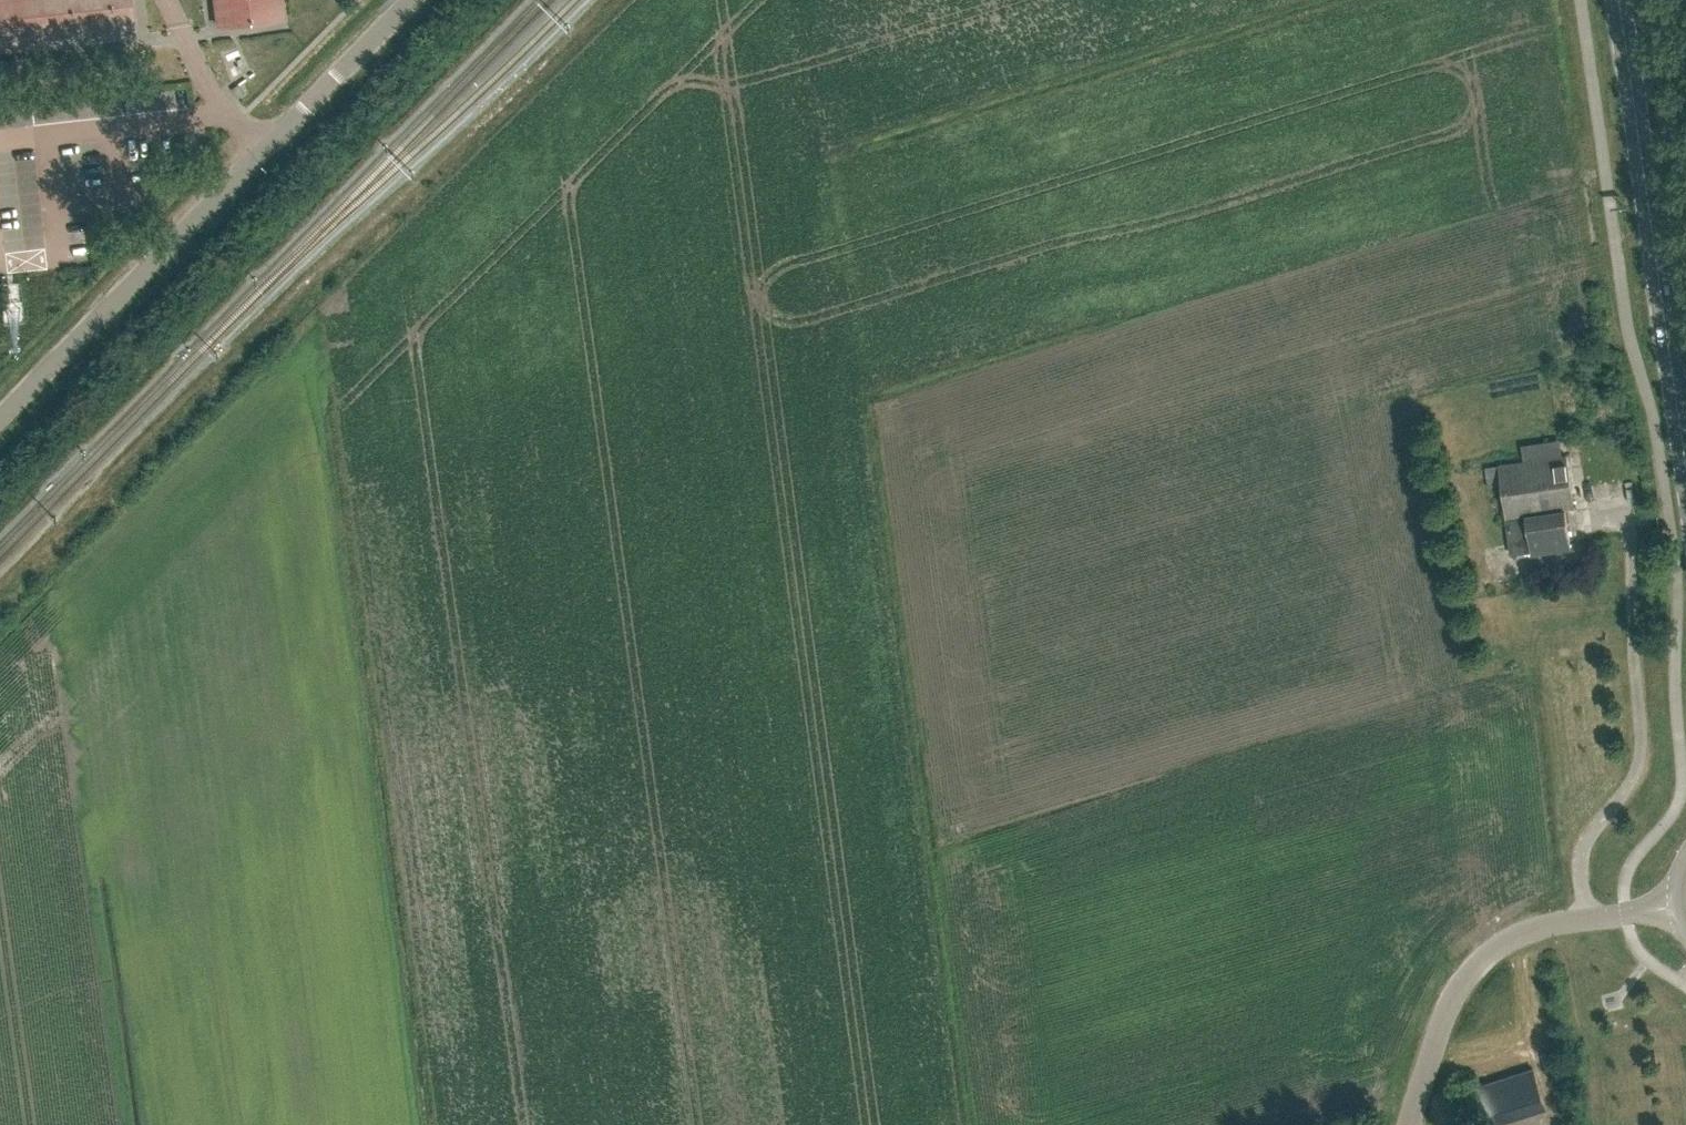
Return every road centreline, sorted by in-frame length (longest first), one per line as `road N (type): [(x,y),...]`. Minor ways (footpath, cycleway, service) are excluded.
road 1 (unclassified): [(0,415),(410,0)]
road 2 (secondary): [(1685,470),(1614,0)]
road 3 (unclassified): [(1410,1124),(1449,1005),(1497,946),(1536,927),(1677,906)]

